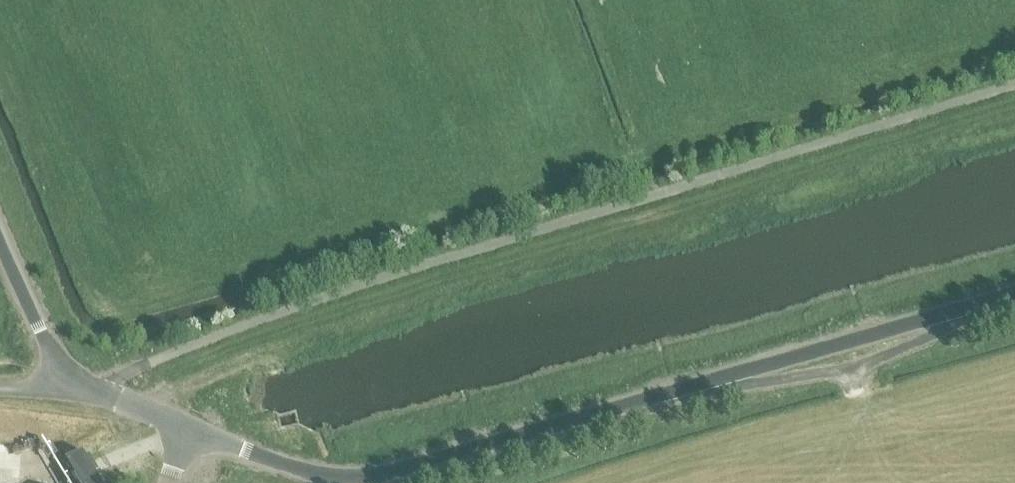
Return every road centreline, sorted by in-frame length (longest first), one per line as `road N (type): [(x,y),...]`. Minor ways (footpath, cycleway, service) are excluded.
road 1 (unclassified): [(358,482),(1014,296)]
road 2 (unclassified): [(194,433),(69,375),(45,344),(0,239)]
road 3 (track): [(944,325),(850,372),(734,385)]
road 4 (unclassified): [(194,433),(292,474),(342,482)]

